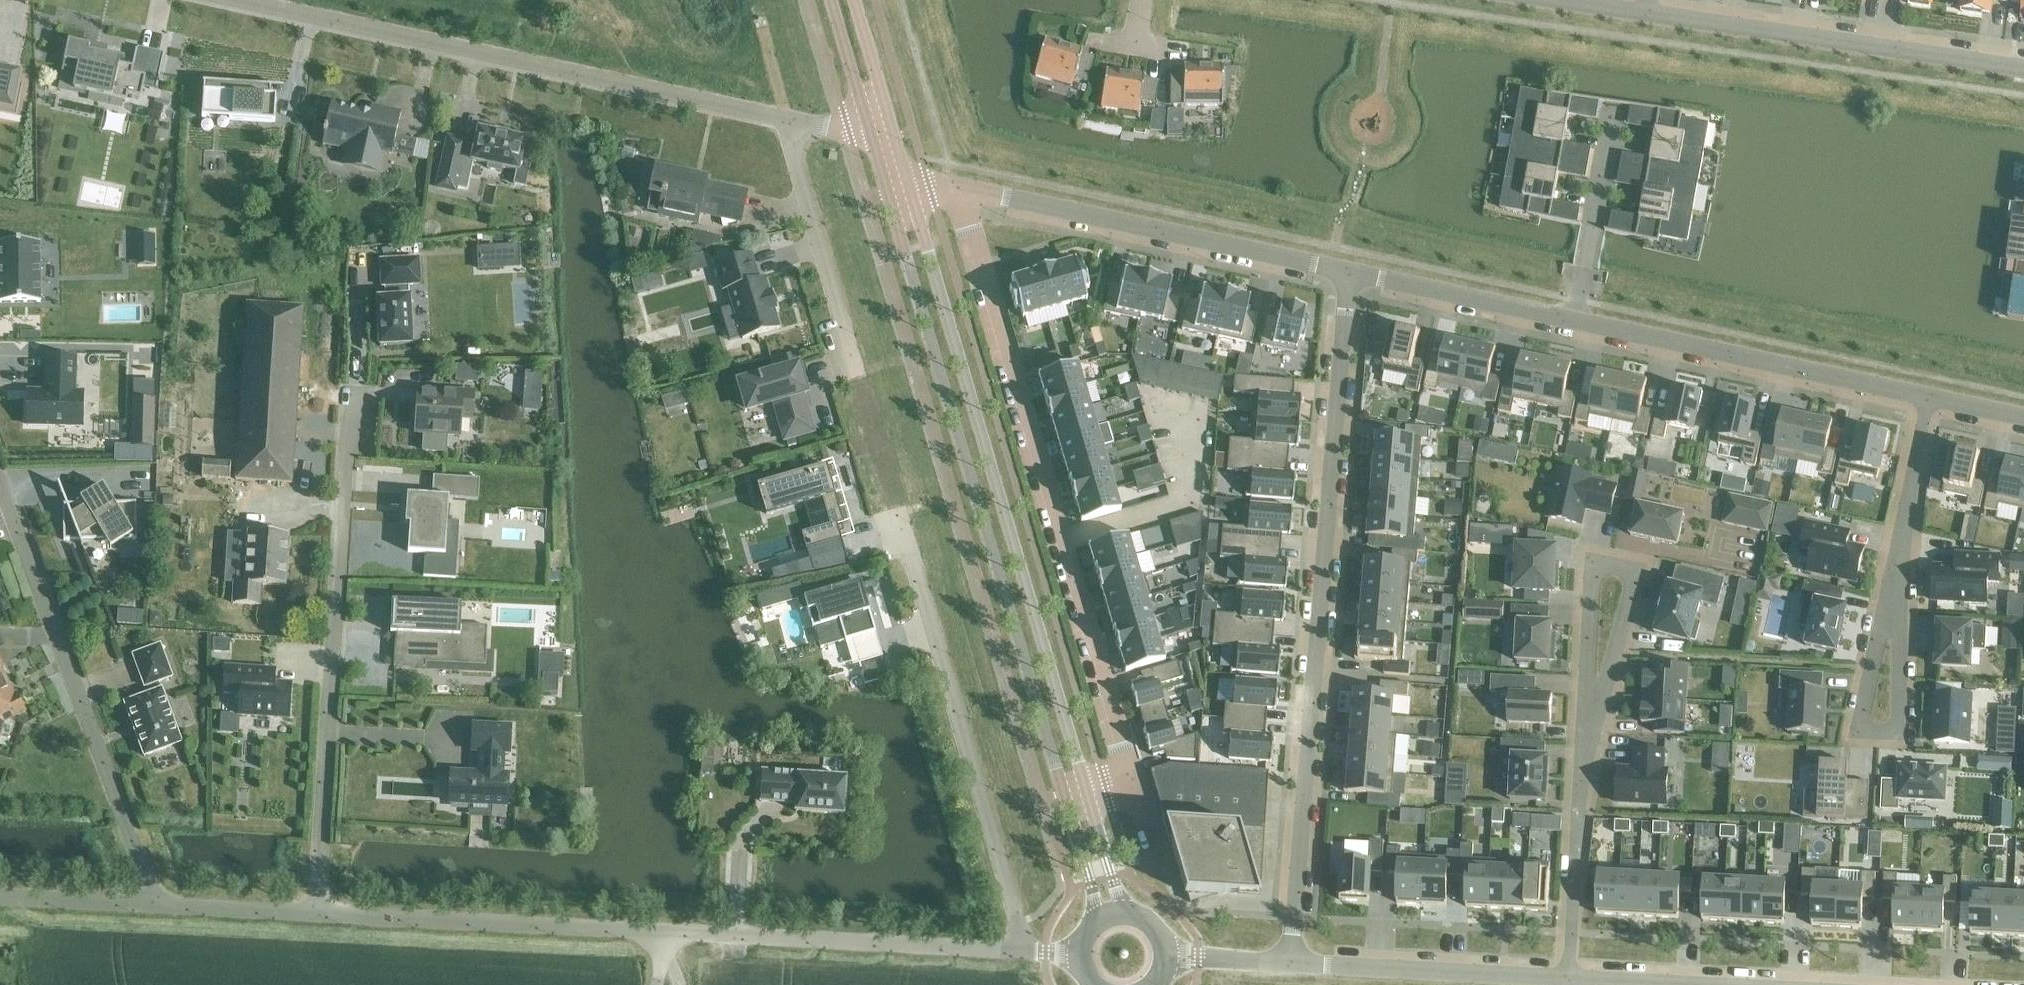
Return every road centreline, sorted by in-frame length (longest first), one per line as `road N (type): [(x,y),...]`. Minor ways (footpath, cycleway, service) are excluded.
road 1 (residential): [(1339,266),(1291,964)]
road 2 (tertiary): [(885,194),(1066,800)]
road 3 (tertiary): [(1087,794),(907,189)]
road 4 (residential): [(964,187),(1129,781)]
road 5 (residential): [(797,121),(232,0)]
road 6 (residential): [(312,909),(348,392)]
road 7 (residential): [(1022,952),(896,520)]
road 8 (residential): [(145,897),(0,494)]
road 9 (residential): [(1643,14),(2023,69)]
road 10 (residential): [(964,187),(1339,266)]
road 11 (residential): [(1577,320),(1929,396)]
road 12 (residential): [(658,932),(312,909)]
road 13 (residential): [(1596,694),(1566,981)]
road 14 (residential): [(1022,952),(734,937)]
road 15 (residential): [(1291,964),(1566,981)]
road 16 (residential): [(1596,694),(1609,675),(1630,601),(1633,582),(1615,567),(1597,571),(1591,586),(1587,675)]
road 17 (residential): [(854,374),(793,144),(797,121)]
road 18 (residential): [(1339,266),(1577,320)]
road 19 (residential): [(1892,615),(1877,633),(1861,713),(1878,733),(1899,719),(1900,638)]
road 20 (residential): [(1929,396),(1892,615)]
road 21 (residential): [(1577,320),(1618,107)]
road 22 (residential): [(312,909),(145,897)]
road 23 (residential): [(145,897),(0,894)]
road 24 (tertiary): [(830,0),(868,127)]
road 25 (tertiary): [(890,126),(853,0)]
road 26 (tertiary): [(1066,800),(1094,924)]
road 27 (tertiary): [(1123,914),(1087,794)]
road 28 (residential): [(1166,957),(1291,964)]

